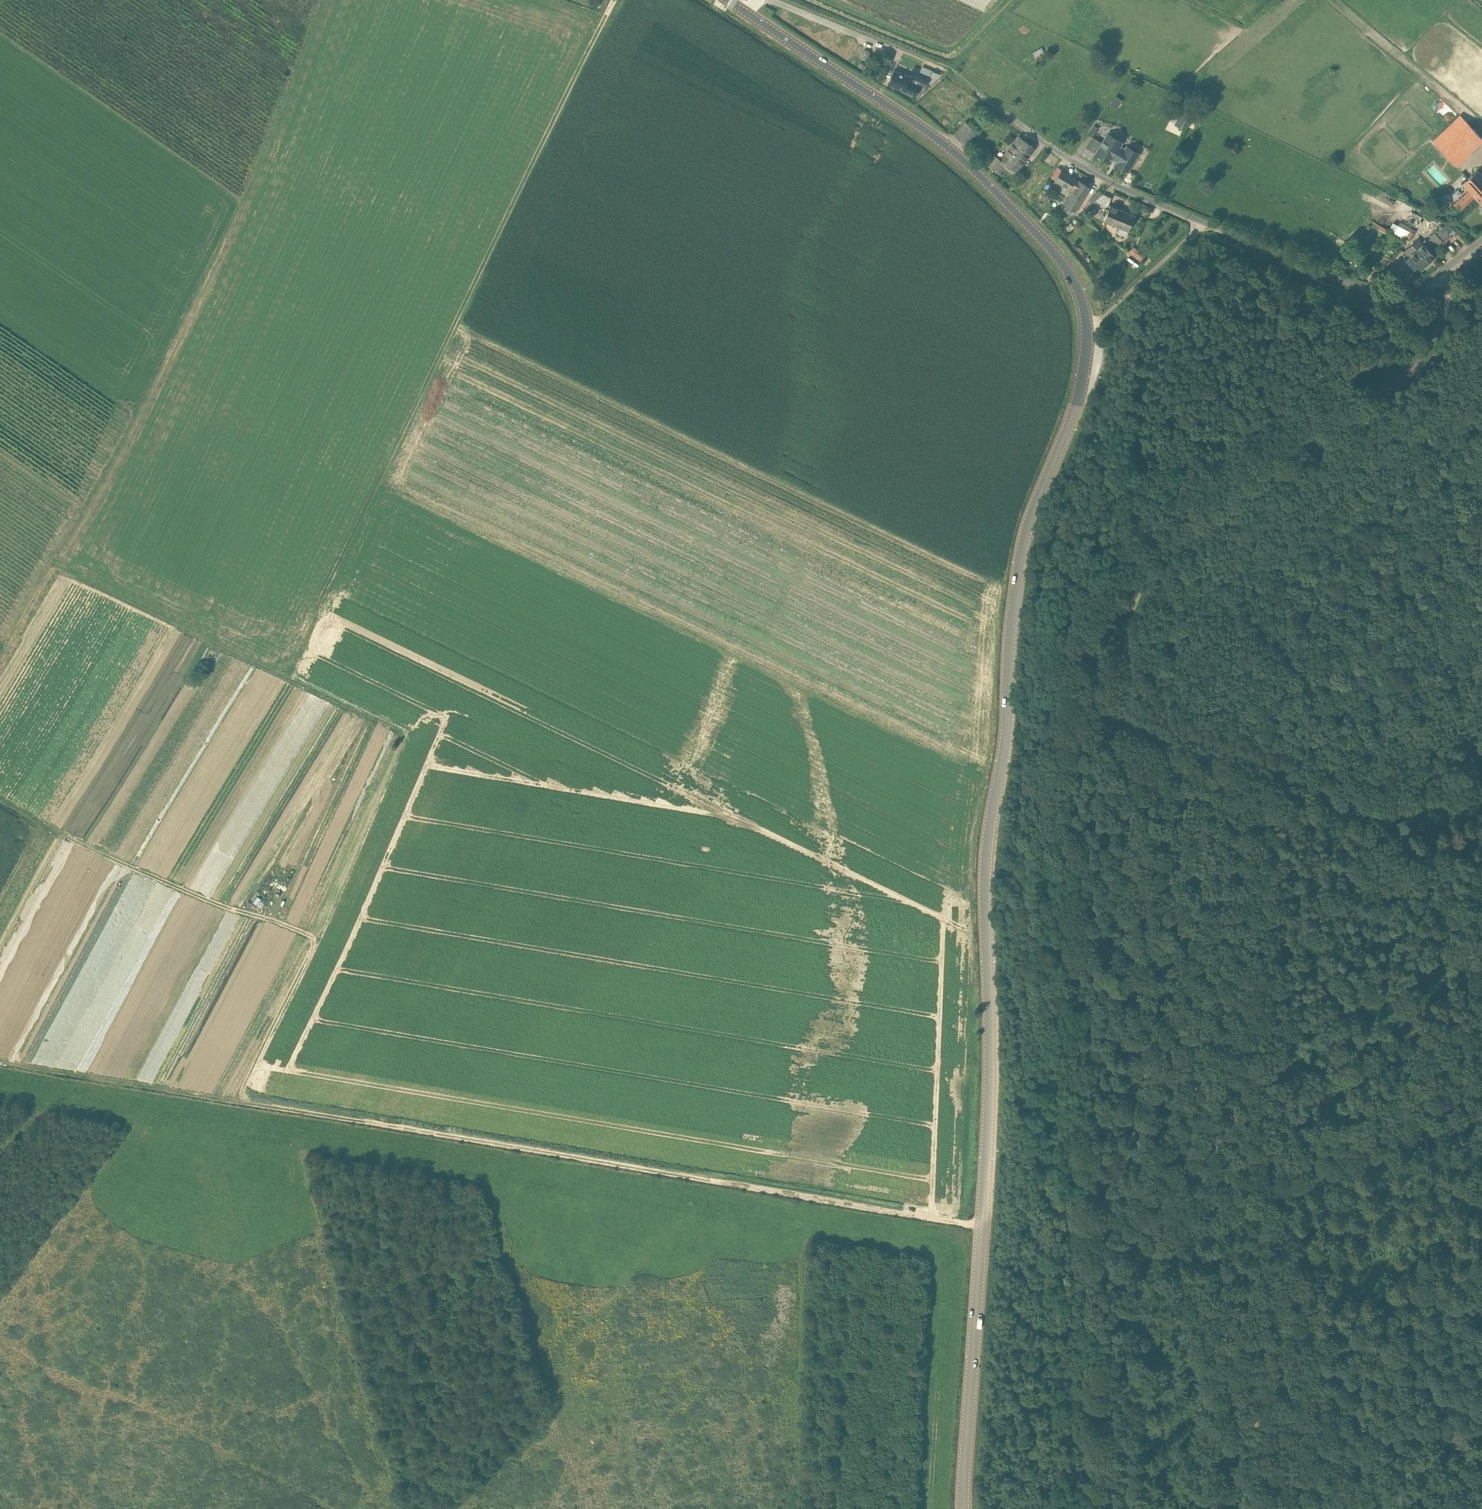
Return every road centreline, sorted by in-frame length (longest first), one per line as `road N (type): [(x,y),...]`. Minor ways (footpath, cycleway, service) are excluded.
road 1 (secondary): [(964,1508),(990,1114),(988,870),(1012,623),(1024,543),(1075,414),(1087,325),(1060,260),(958,155),(728,0)]
road 2 (track): [(1436,287),(1437,320),(1419,350),(1301,443),(1212,528),(1142,618),(1129,1207),(1237,1508)]
road 3 (track): [(129,1022),(384,766),(380,736),(290,687),(288,672),(613,0)]
road 4 (unclassified): [(1481,248),(1415,296),(1380,290),(1072,161)]
road 5 (track): [(1481,854),(1135,716)]
road 6 (track): [(499,1067),(273,879)]

